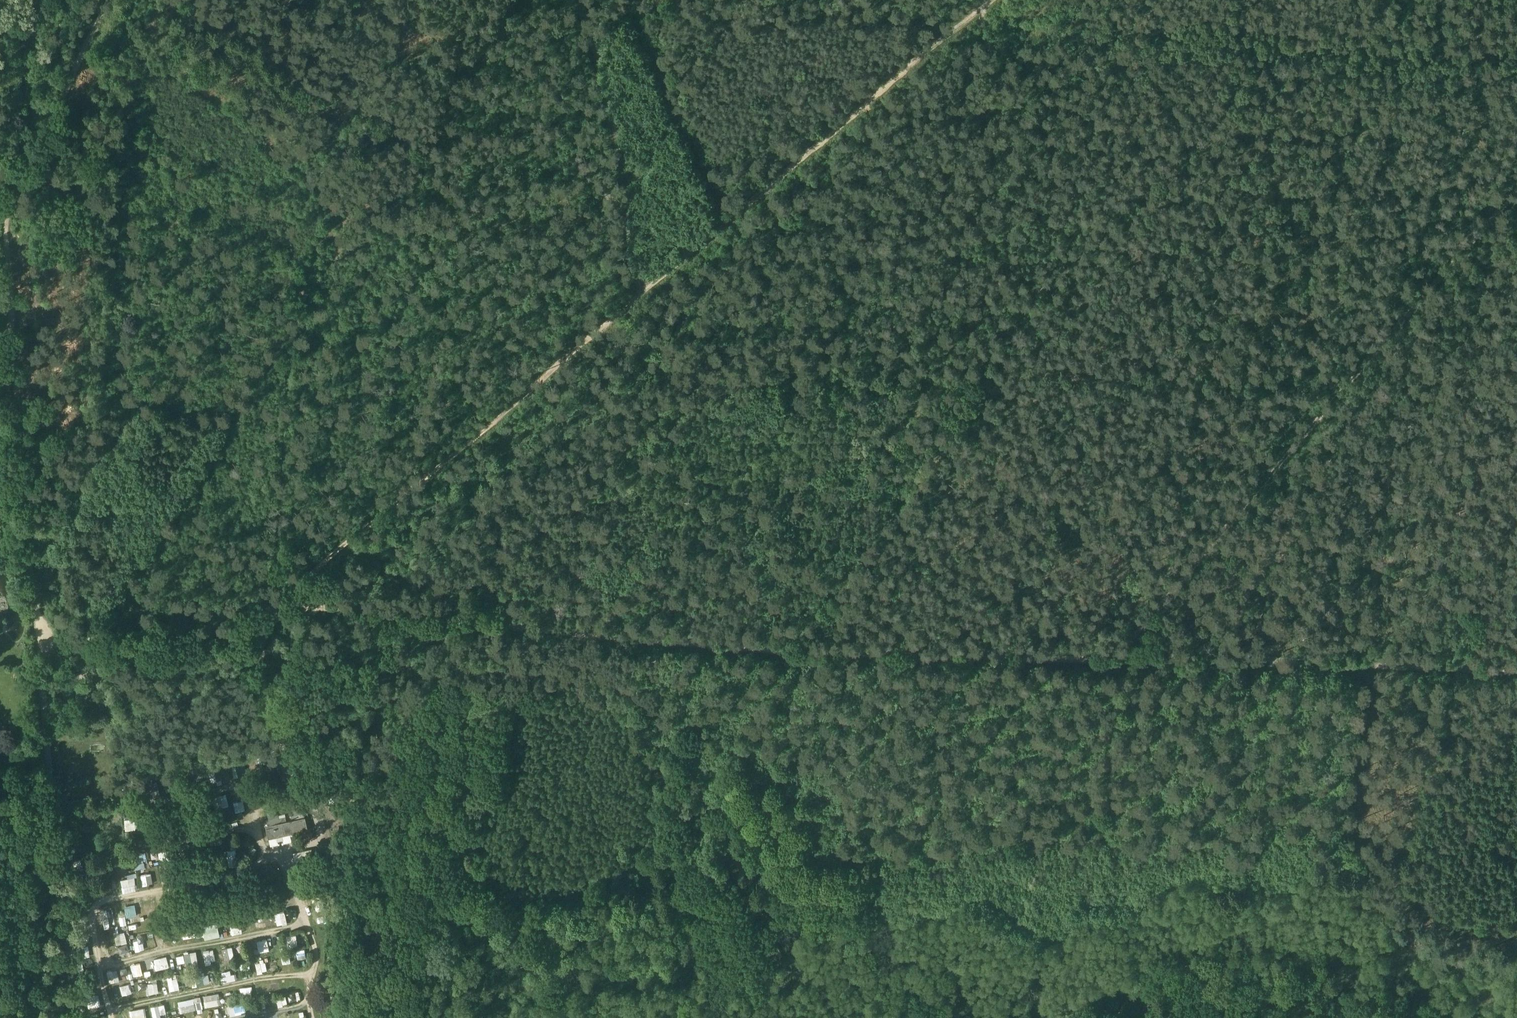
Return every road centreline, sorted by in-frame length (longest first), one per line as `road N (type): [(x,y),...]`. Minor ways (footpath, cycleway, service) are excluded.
road 1 (track): [(991,0),(276,606)]
road 2 (track): [(419,614),(793,651),(1123,660)]
road 3 (track): [(980,352),(947,380),(708,379),(458,594),(419,614)]
road 4 (track): [(1516,191),(1123,660)]
road 5 (track): [(980,352),(1281,55),(1354,48),(1385,0)]
road 6 (track): [(1123,660),(1516,669)]
road 7 (track): [(110,0),(5,221),(11,349)]
road 8 (track): [(980,352),(991,383),(793,651)]
road 9 (track): [(11,349),(27,546)]
road 10 (track): [(323,838),(333,916),(327,978),(336,1017)]
road 11 (track): [(262,620),(326,609),(419,614)]

